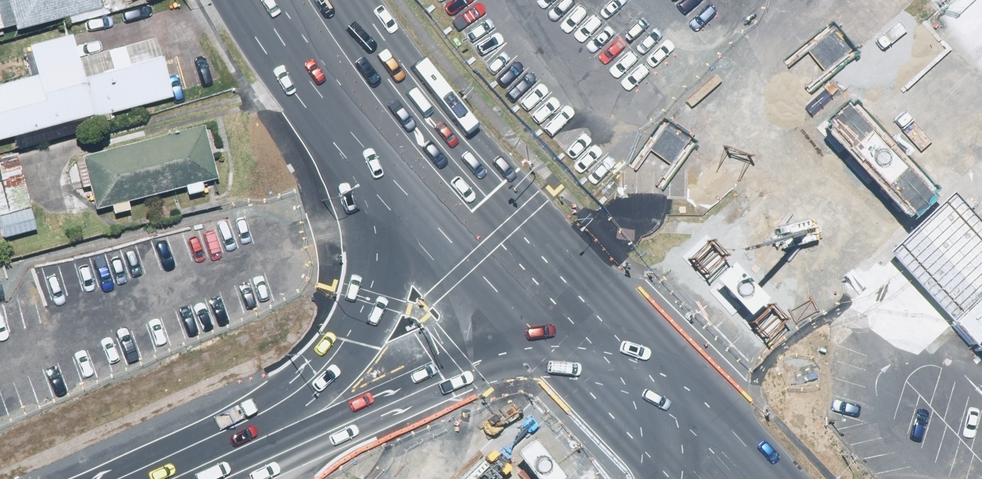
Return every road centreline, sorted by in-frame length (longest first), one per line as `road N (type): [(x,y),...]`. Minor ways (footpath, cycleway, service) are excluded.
road 1 (primary): [(479,478),(735,269),(981,33)]
road 2 (primary): [(981,118),(757,338),(589,478)]
road 3 (primary): [(257,439),(351,343),(367,297),(362,194),(317,111)]
road 4 (primary): [(257,439),(355,417),(538,343)]
road 5 (primary): [(404,181),(639,339)]
road 6 (primary): [(538,343),(466,266),(404,181)]
road 7 (primary): [(659,478),(538,343)]
road 8 (primary): [(317,111),(244,0)]

